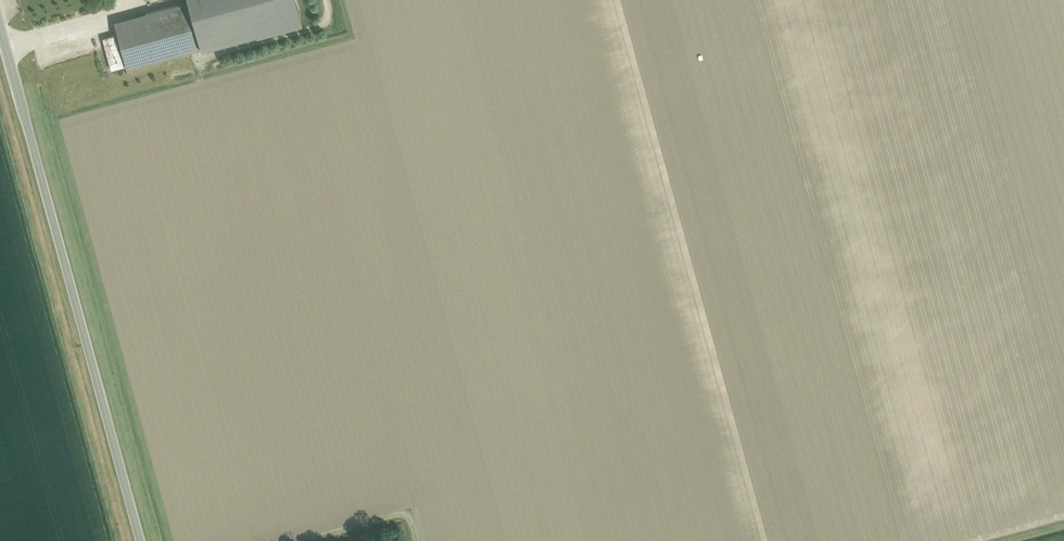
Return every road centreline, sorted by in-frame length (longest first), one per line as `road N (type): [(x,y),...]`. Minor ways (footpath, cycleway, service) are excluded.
road 1 (unclassified): [(141,540),(0,24)]

